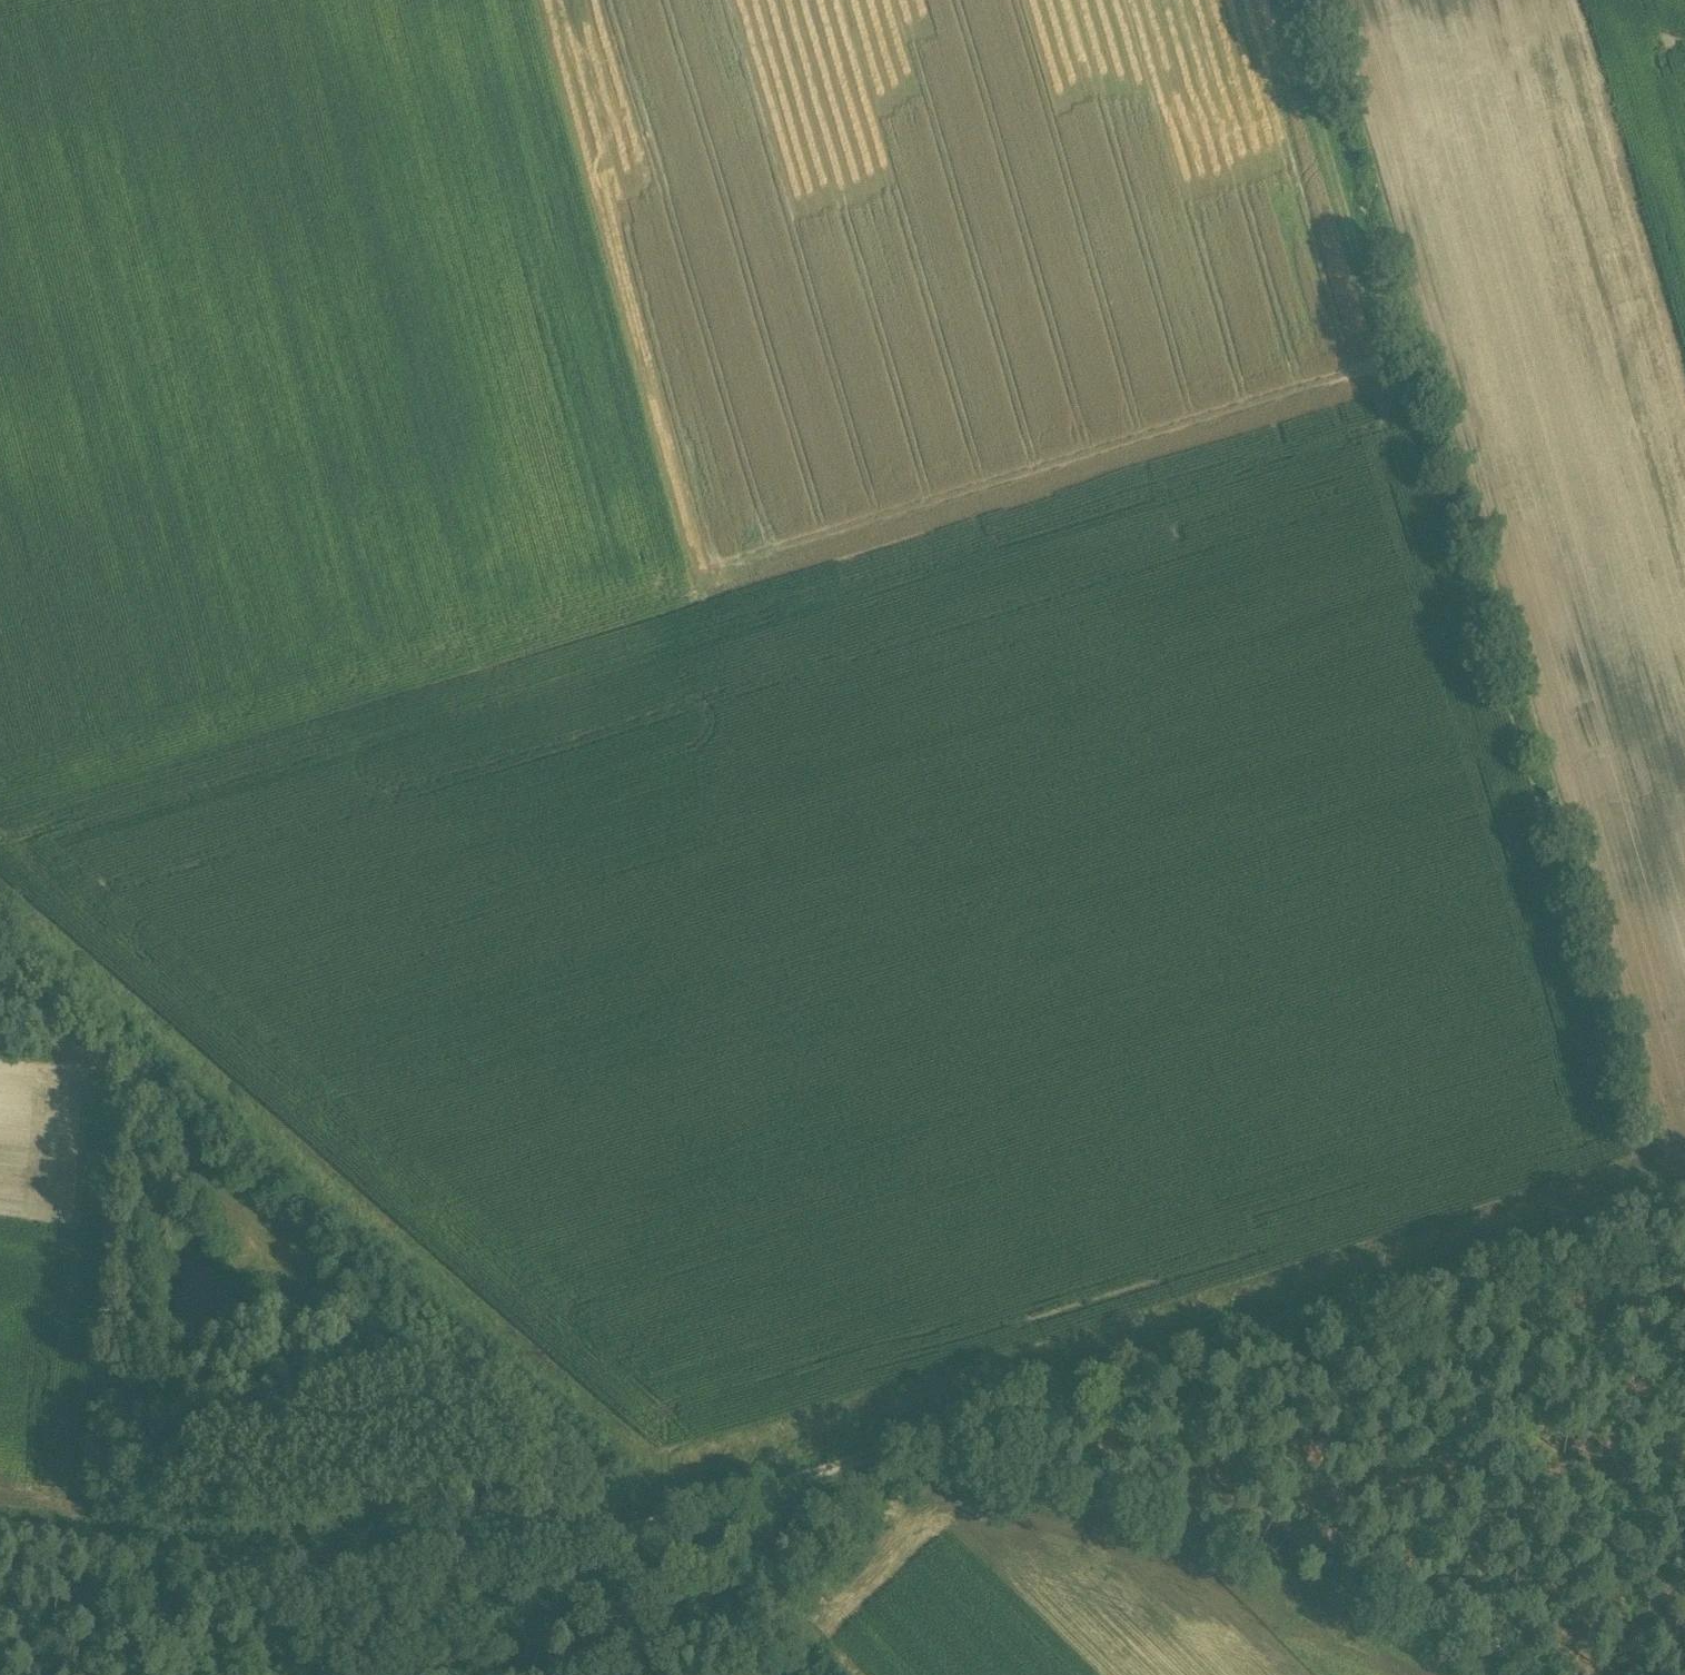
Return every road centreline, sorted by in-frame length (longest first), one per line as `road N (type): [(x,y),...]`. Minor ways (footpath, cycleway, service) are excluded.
road 1 (track): [(1684,1209),(658,1517),(447,1548),(289,1560),(109,1554),(0,1540)]

